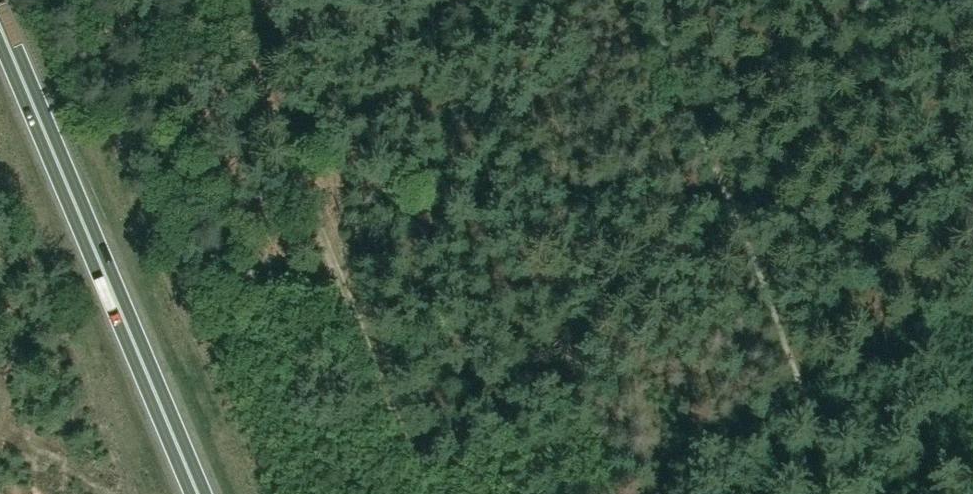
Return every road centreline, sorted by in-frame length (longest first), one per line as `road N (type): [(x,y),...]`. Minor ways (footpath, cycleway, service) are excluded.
road 1 (track): [(422,493),(219,0)]
road 2 (trunk): [(202,493),(0,20)]

